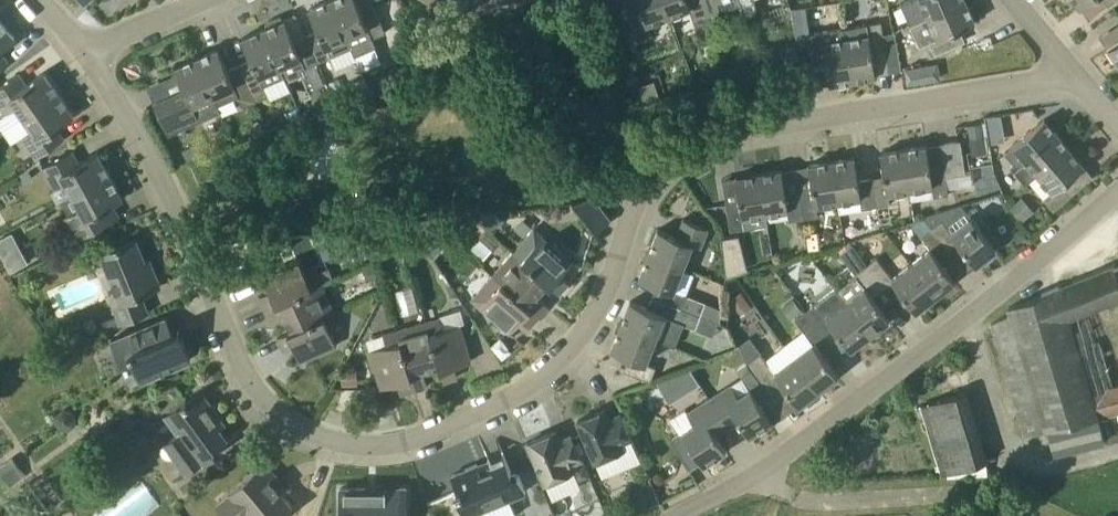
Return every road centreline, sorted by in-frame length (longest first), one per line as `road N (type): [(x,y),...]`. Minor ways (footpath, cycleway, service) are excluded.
road 1 (residential): [(1075,77),(706,148),(655,183),(633,215),(600,308),(533,384),(383,449),(320,439),(275,413),(251,384),(142,147),(88,54)]
road 2 (residential): [(673,515),(806,445),(1117,193)]
road 3 (residential): [(88,54),(219,0)]

